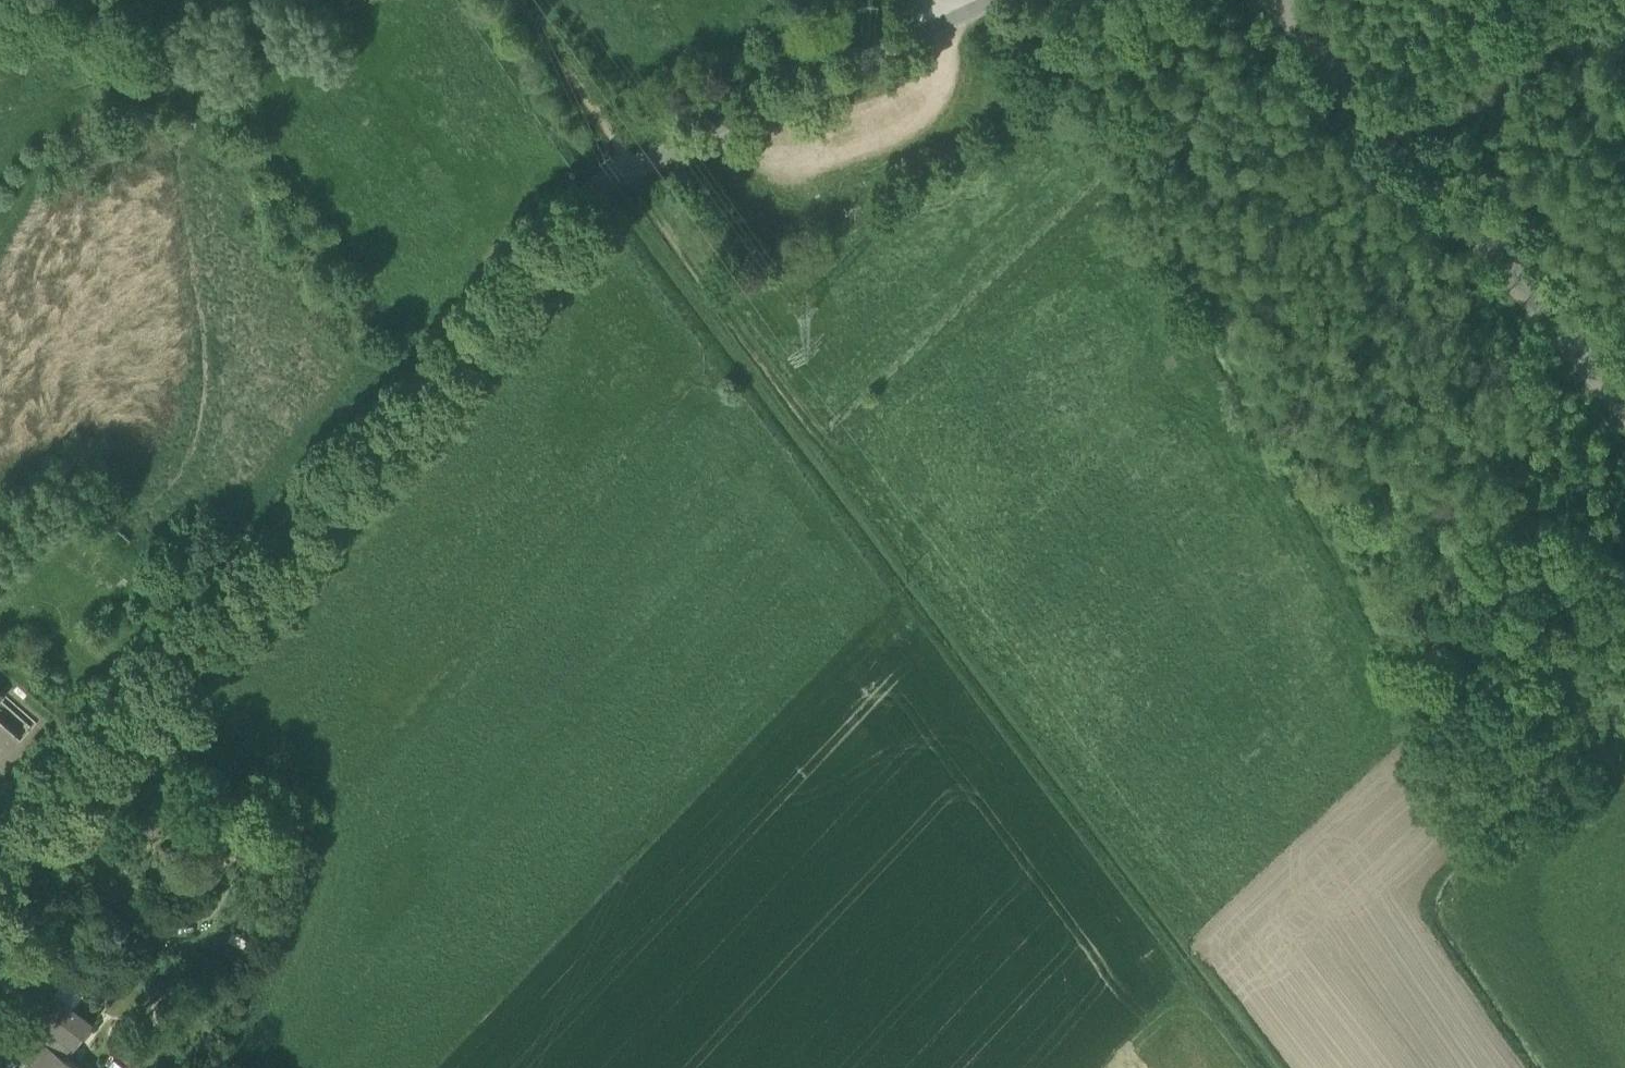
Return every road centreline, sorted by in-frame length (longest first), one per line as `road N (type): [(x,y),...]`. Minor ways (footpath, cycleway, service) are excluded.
road 1 (residential): [(0,859),(587,195),(632,165),(1011,0)]
road 2 (residential): [(1267,0),(1624,410)]
road 3 (track): [(632,165),(520,0)]

